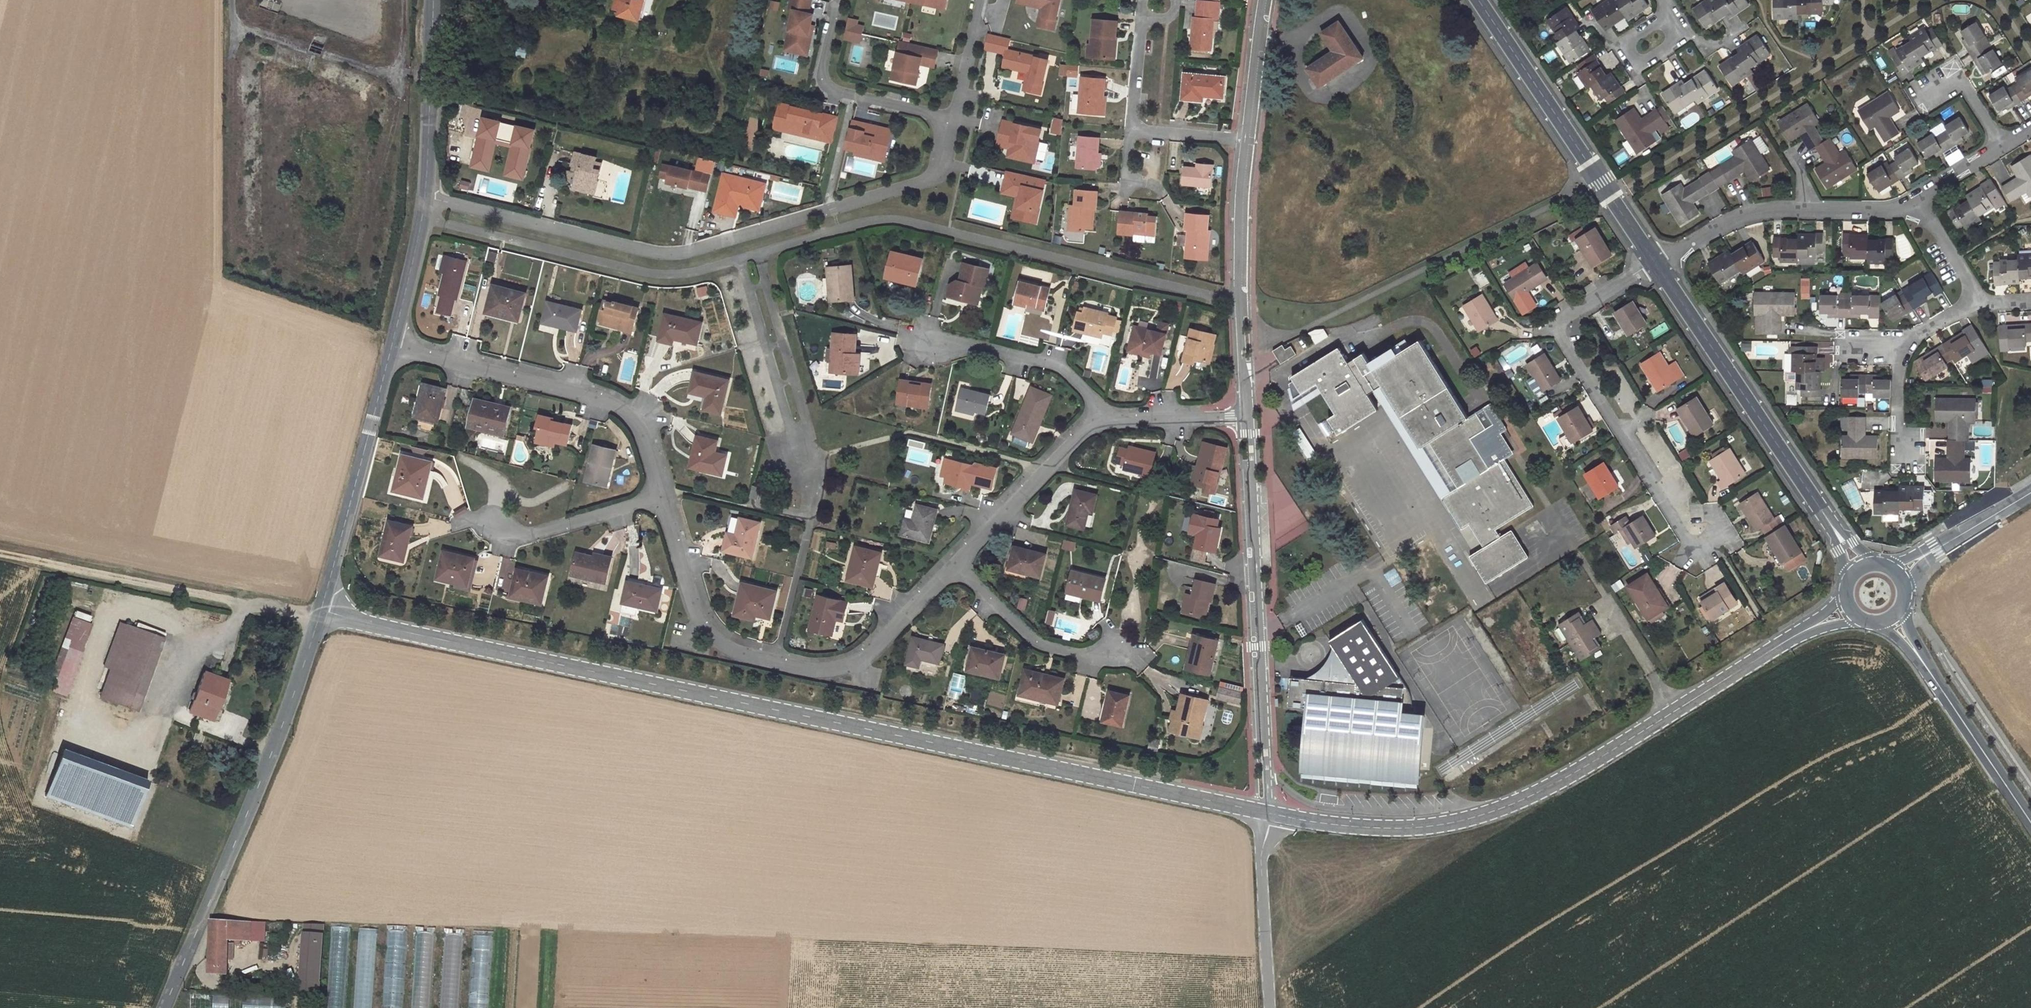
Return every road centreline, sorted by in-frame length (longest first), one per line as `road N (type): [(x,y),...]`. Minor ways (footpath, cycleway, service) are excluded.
road 1 (tertiary): [(321,610),(1269,812)]
road 2 (tertiary): [(1269,812),(1421,828),(1489,813),(1555,783),(1821,623)]
road 3 (residential): [(426,193),(675,253),(935,176),(953,118)]
road 4 (residential): [(663,495),(699,612),(731,648),(818,667),(838,664),(859,655),(953,560)]
road 5 (tertiary): [(163,1007),(282,728),(321,610)]
road 6 (unclassified): [(1269,812),(1249,417)]
road 7 (residential): [(1706,544),(1564,323),(1656,262)]
road 8 (tertiary): [(1844,546),(1656,262)]
road 9 (residential): [(392,346),(616,401),(643,428),(663,495)]
road 10 (track): [(0,552),(319,618)]
road 11 (tertiary): [(1656,262),(1479,0)]
road 12 (residential): [(1656,262),(1746,215),(1891,210),(1919,199)]
road 13 (tertiary): [(321,610),(392,346)]
road 14 (tertiary): [(2030,823),(1908,640)]
road 15 (residential): [(953,560),(1086,427),(1106,421)]
road 16 (residential): [(1106,421),(1056,366),(934,341)]
road 17 (residential): [(953,560),(1038,643),(1115,656)]
road 18 (unclassified): [(1269,1007),(1262,853),(1269,812)]
road 19 (tertiary): [(426,193),(433,0)]
road 20 (residential): [(663,495),(524,535),(490,520)]
road 21 (unclassified): [(1239,307),(1245,142)]
road 22 (tertiary): [(392,346),(426,193)]
road 23 (unclassified): [(1245,142),(1264,0)]
road 24 (residential): [(1106,421),(1249,417)]
road 25 (residential): [(1919,199),(1984,303)]
road 26 (residential): [(2002,144),(1958,74),(1925,95)]
road 27 (residential): [(953,118),(980,0)]

